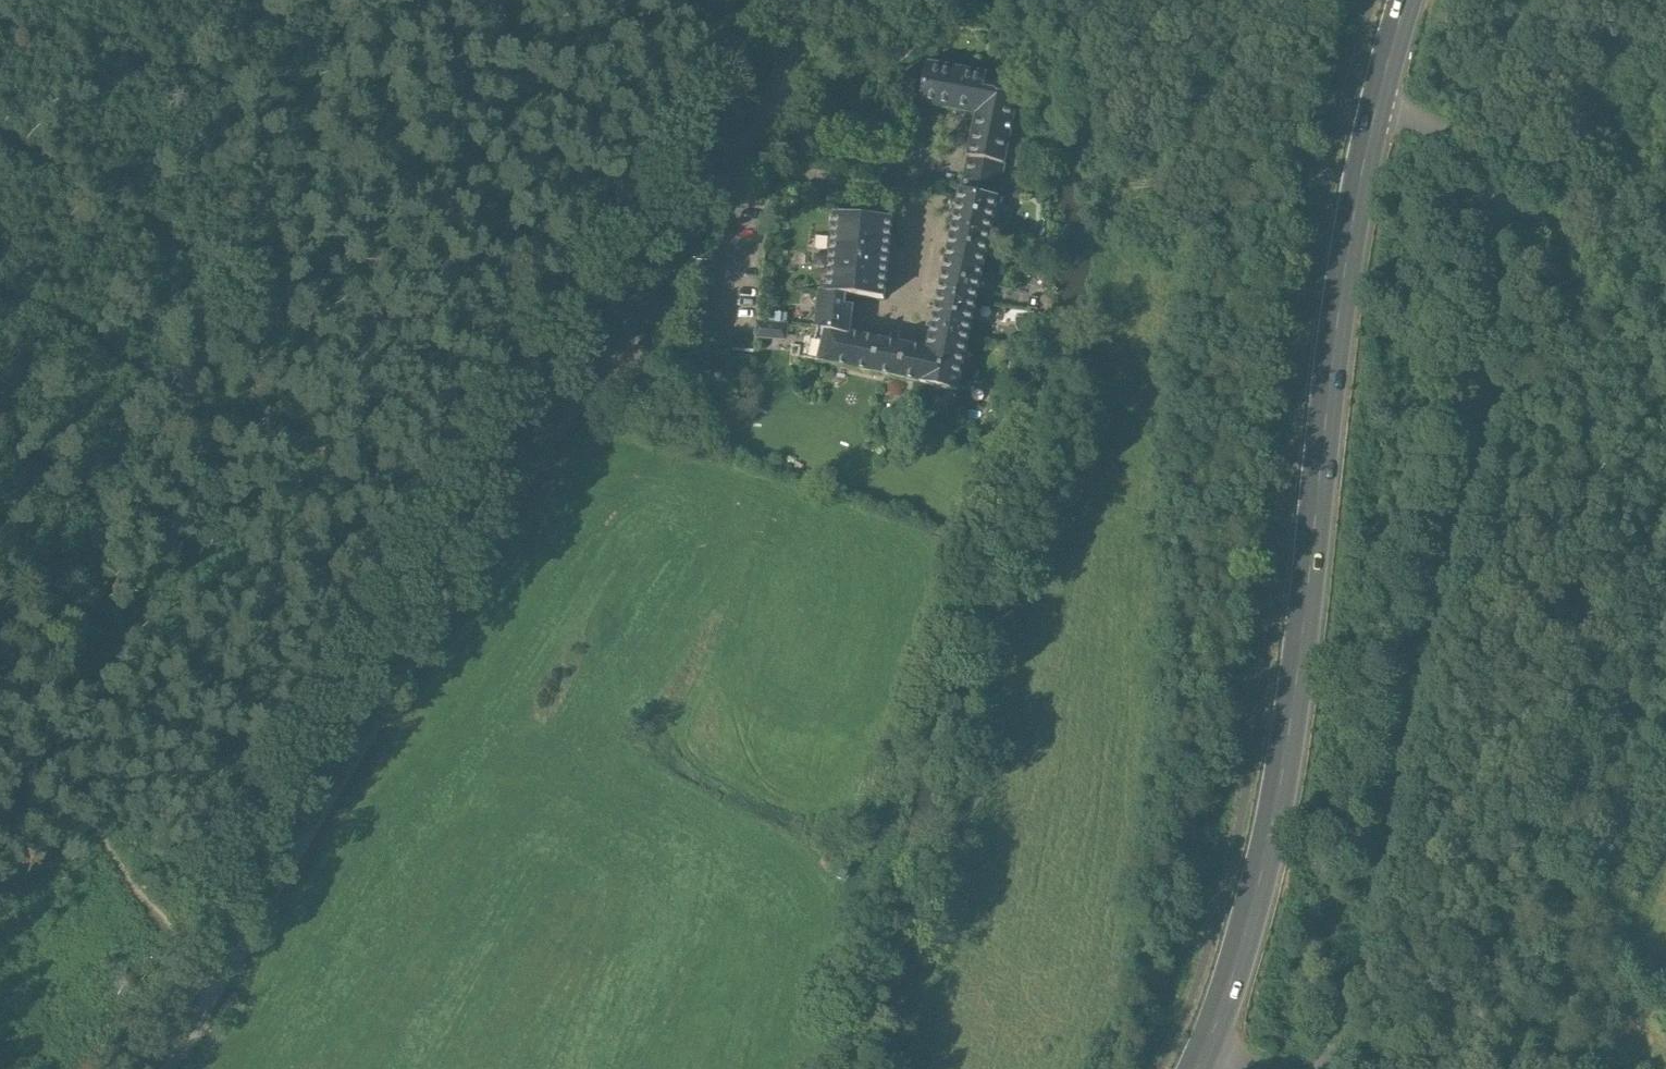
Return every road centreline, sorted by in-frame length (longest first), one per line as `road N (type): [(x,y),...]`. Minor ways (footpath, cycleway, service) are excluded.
road 1 (unclassified): [(792,0),(761,95),(690,225),(337,784),(168,1068)]
road 2 (residential): [(1379,112),(1457,148),(1488,207),(1577,229),(1587,304),(1598,730),(1567,1068)]
road 3 (primary): [(1379,112),(1337,328),(1293,714),(1259,886),(1198,1068)]
road 4 (track): [(1334,1068),(1488,361),(1495,299),(1488,207)]

